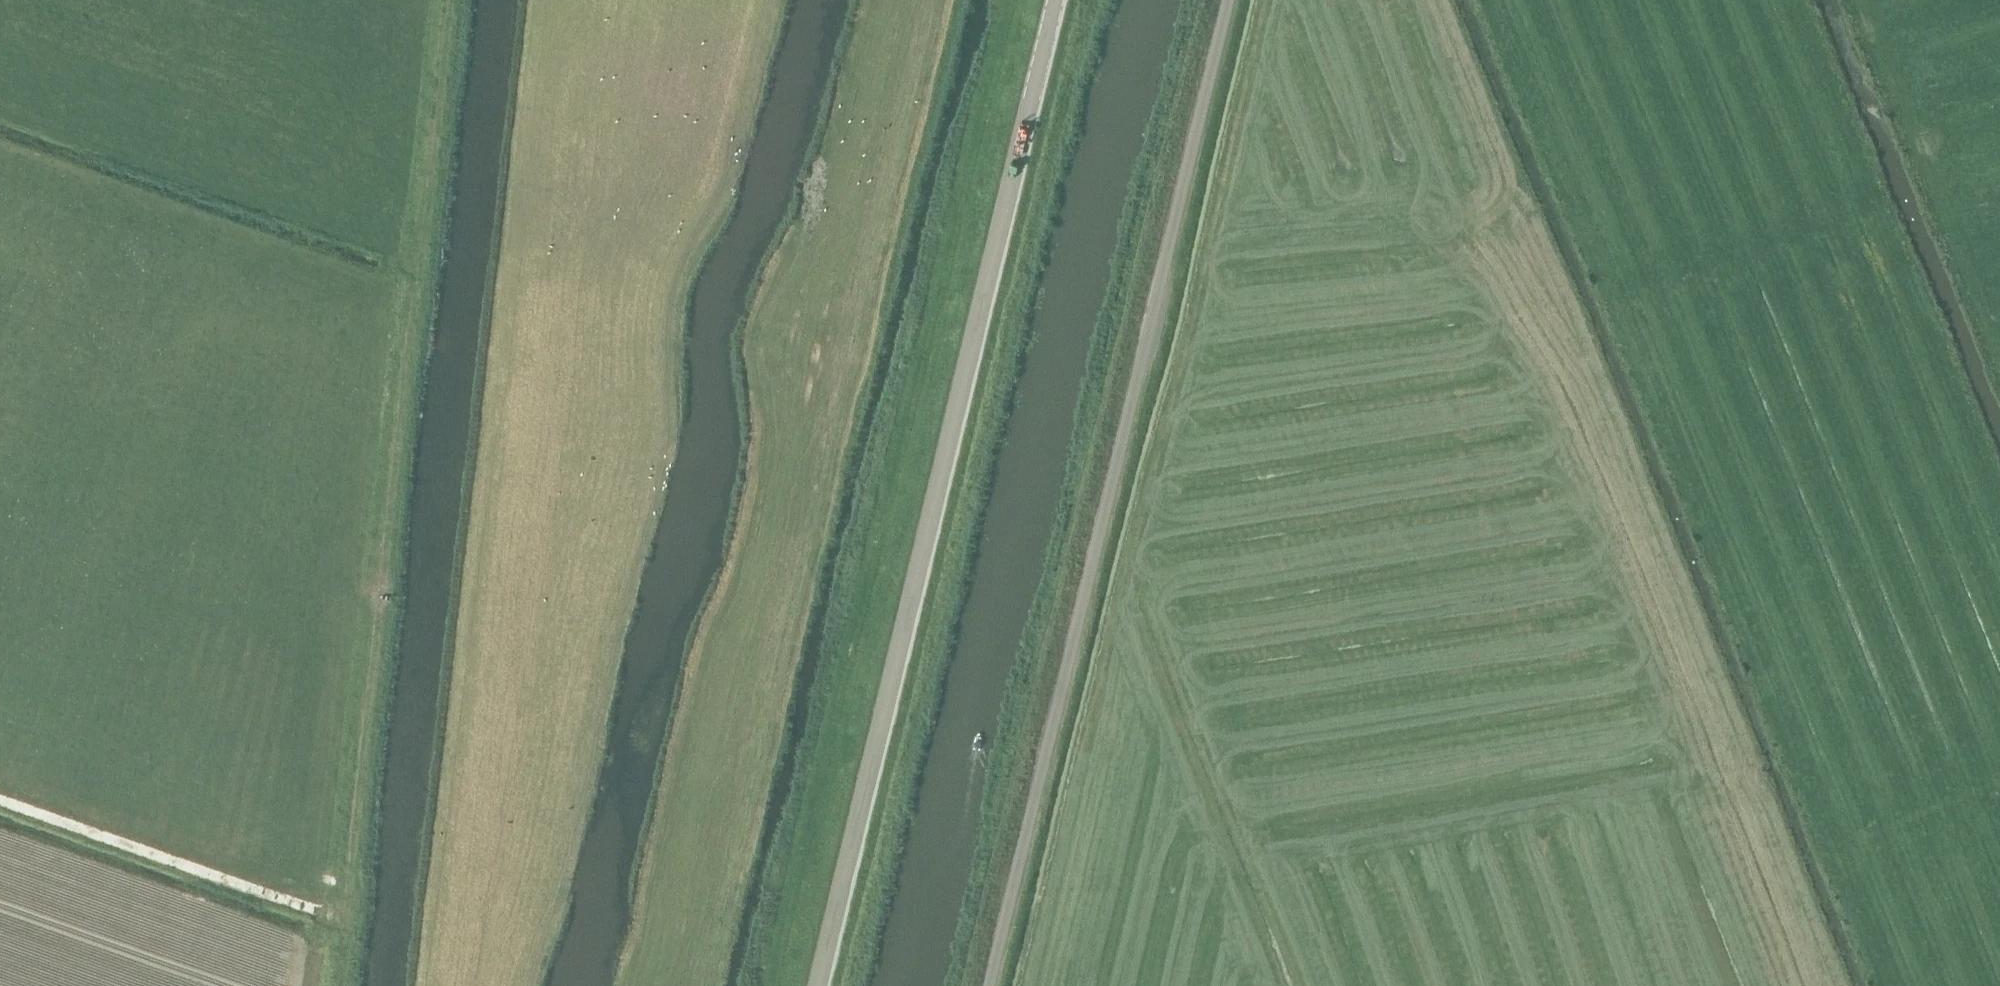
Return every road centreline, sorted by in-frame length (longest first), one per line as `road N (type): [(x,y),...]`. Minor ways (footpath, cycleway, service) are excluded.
road 1 (tertiary): [(821,985),(1059,0)]
road 2 (unclassified): [(994,985),(1232,0)]
road 3 (track): [(456,0),(343,985)]
road 4 (track): [(351,924),(0,799)]

